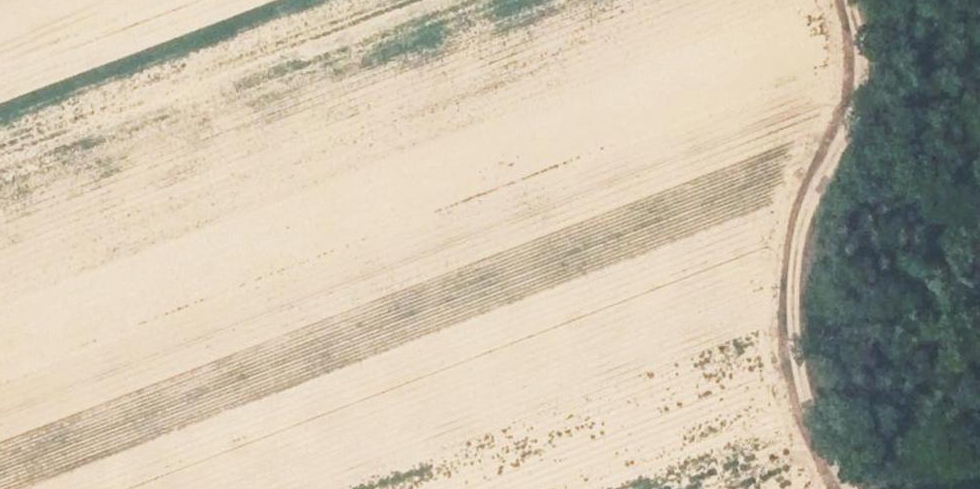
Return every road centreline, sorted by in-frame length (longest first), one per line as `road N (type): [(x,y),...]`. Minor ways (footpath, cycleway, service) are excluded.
road 1 (track): [(852,0),(861,92),(802,229),(795,292),(798,367),(849,488)]

